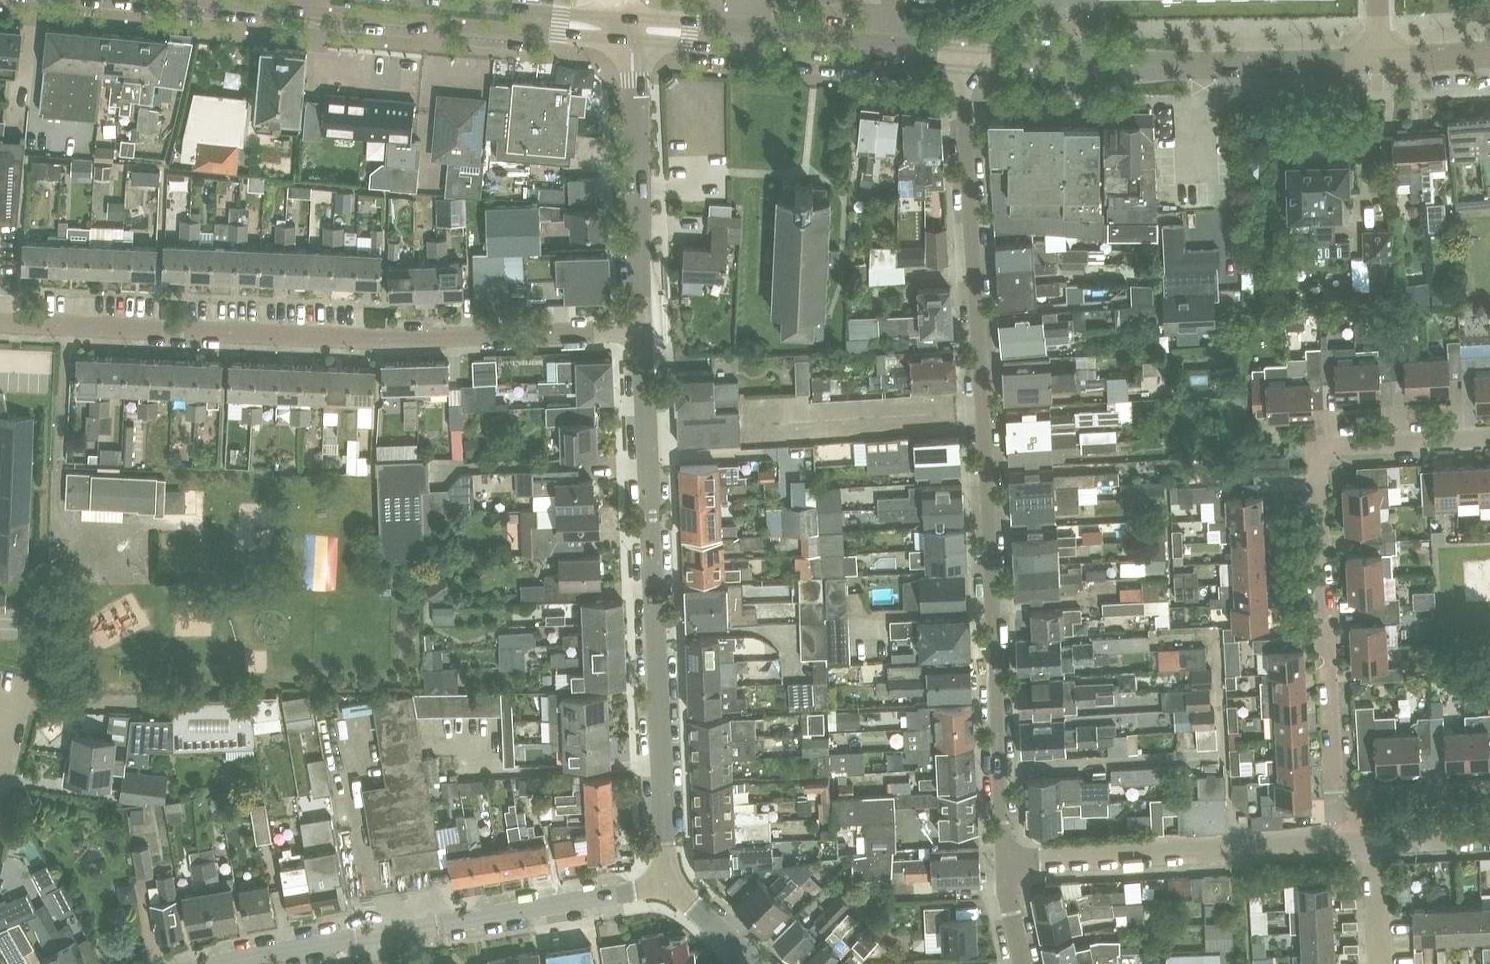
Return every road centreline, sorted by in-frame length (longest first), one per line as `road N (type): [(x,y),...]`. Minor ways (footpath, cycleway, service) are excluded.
road 1 (residential): [(961,59),(1004,860)]
road 2 (residential): [(647,331),(354,339),(0,325)]
road 3 (residential): [(1333,844),(1313,466),(1326,444),(1345,434),(1489,428)]
road 4 (residential): [(665,887),(647,331)]
road 5 (residential): [(224,963),(665,887)]
road 6 (secondary): [(961,59),(1091,71),(1379,62)]
road 7 (secondary): [(625,30),(961,59)]
road 8 (residential): [(1004,860),(1333,844)]
road 9 (secondary): [(625,30),(303,0)]
road 10 (residential): [(647,331),(625,30)]
road 11 (residential): [(1380,963),(1375,842)]

